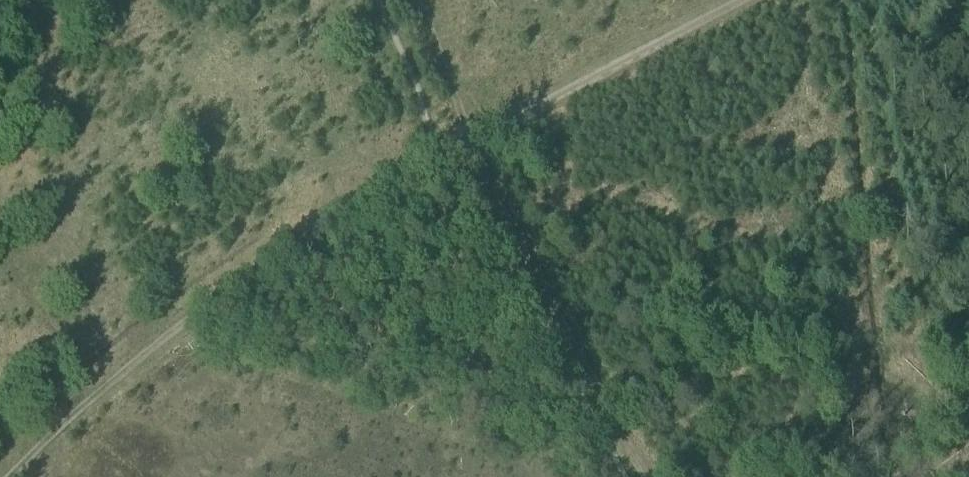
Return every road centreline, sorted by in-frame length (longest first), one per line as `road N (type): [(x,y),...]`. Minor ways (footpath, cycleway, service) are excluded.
road 1 (track): [(441,156),(161,343),(10,476)]
road 2 (track): [(472,142),(645,476)]
road 3 (track): [(749,0),(472,142)]
road 4 (track): [(417,0),(472,142)]

